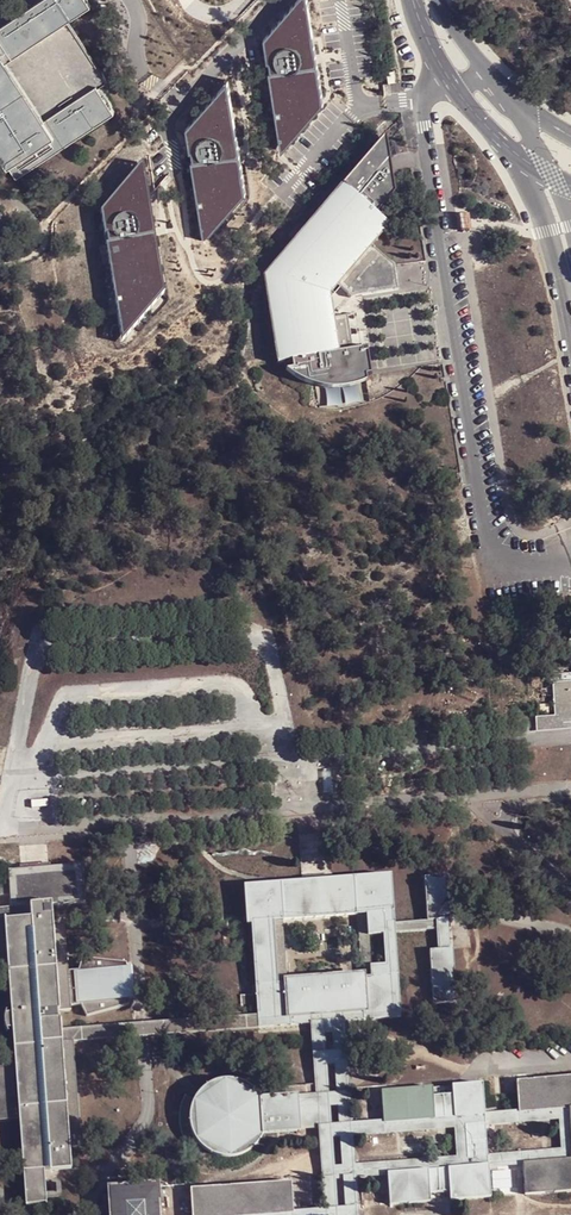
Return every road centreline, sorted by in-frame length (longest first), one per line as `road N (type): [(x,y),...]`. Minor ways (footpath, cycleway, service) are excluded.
road 1 (unclassified): [(451,87),(422,96),(422,122),(485,533),(497,556),(515,562),(570,556)]
road 2 (unclassified): [(488,127),(545,230),(570,338)]
road 3 (unclassified): [(557,181),(486,76)]

